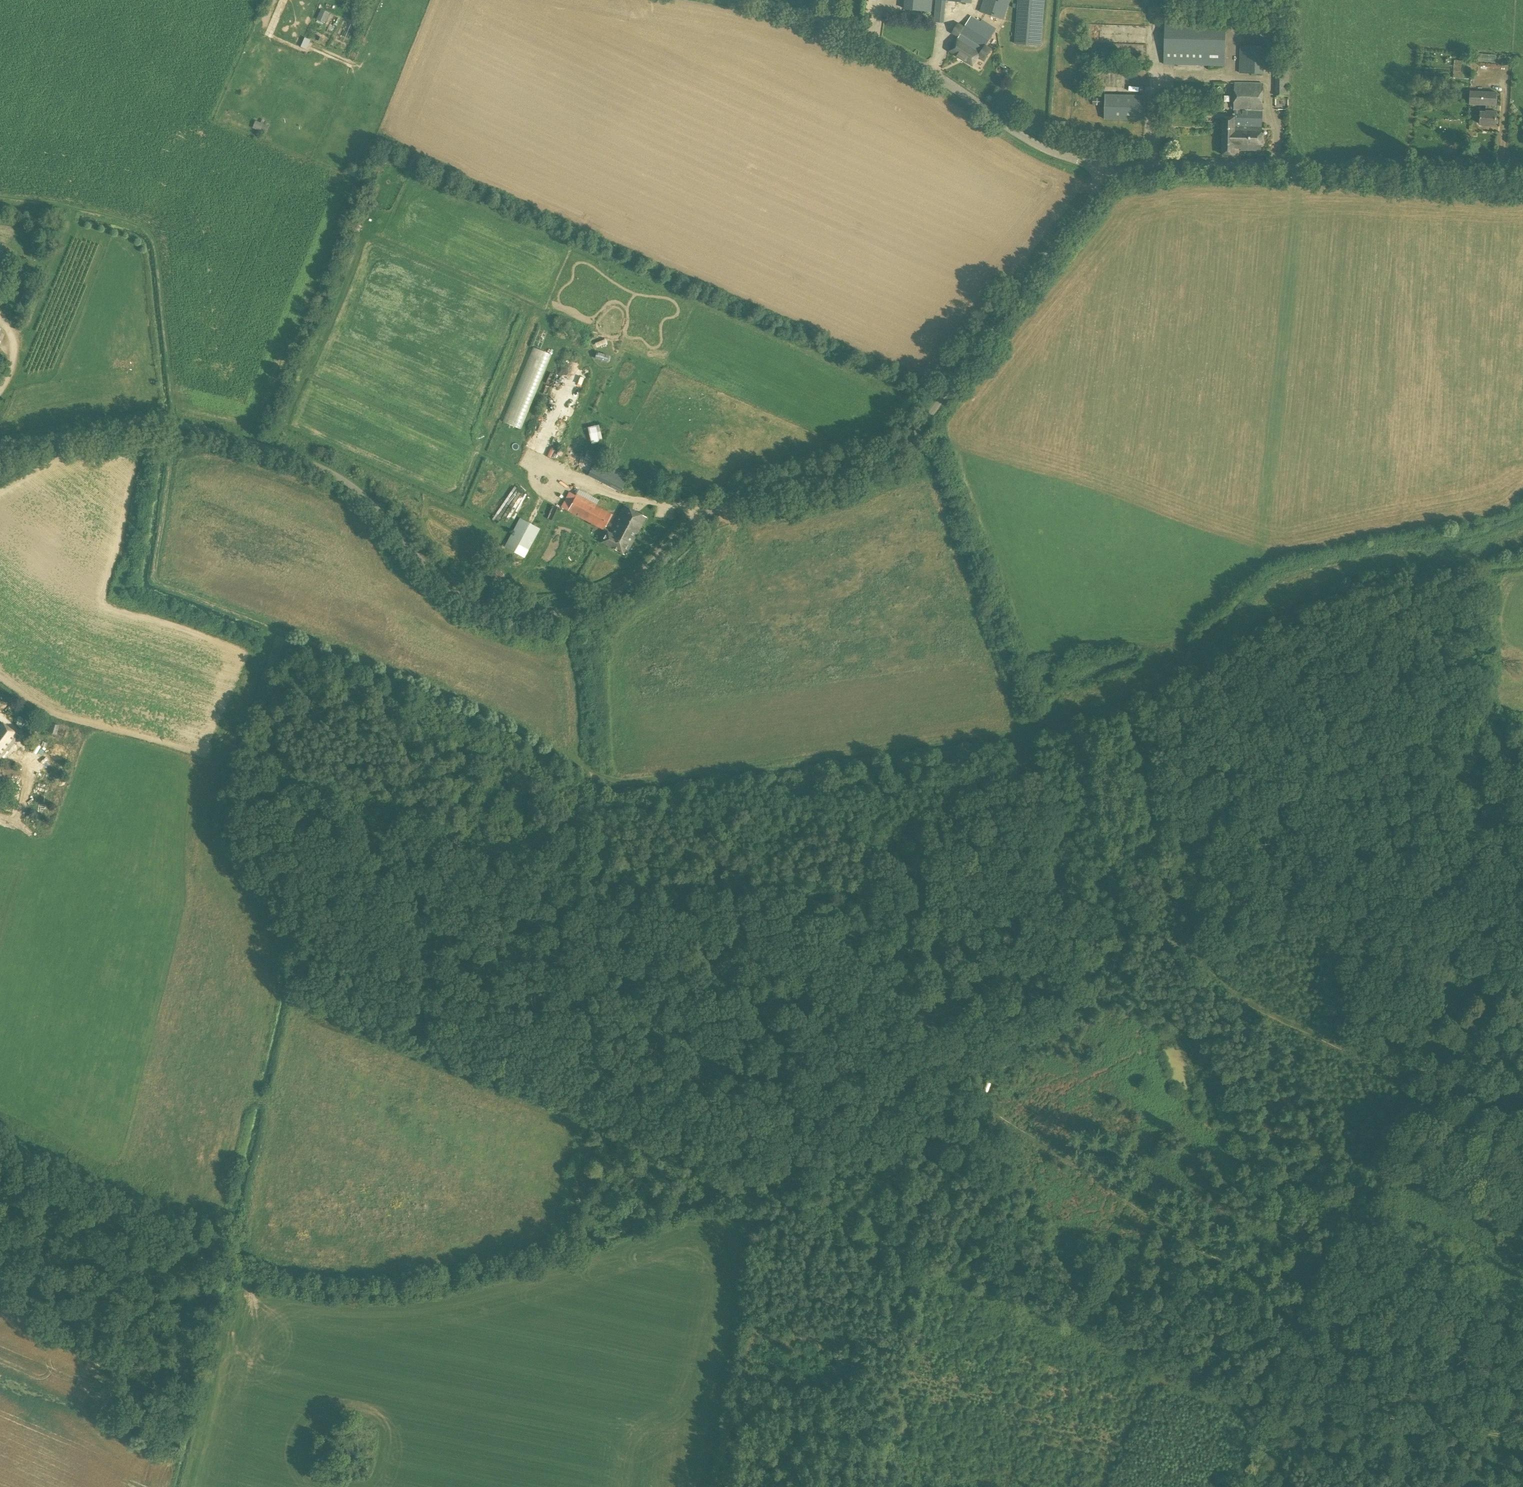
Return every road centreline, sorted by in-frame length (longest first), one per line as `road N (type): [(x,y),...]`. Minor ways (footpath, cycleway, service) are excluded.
road 1 (unclassified): [(0,448),(132,424),(198,429),(338,477),(387,517),(446,587),(480,609),(518,618),(604,605),(708,514),(873,471),(902,451),(1112,170)]
road 2 (unclassified): [(1522,174),(1112,170)]
road 3 (unclassified): [(1112,170),(1031,141),(886,49),(745,0)]

